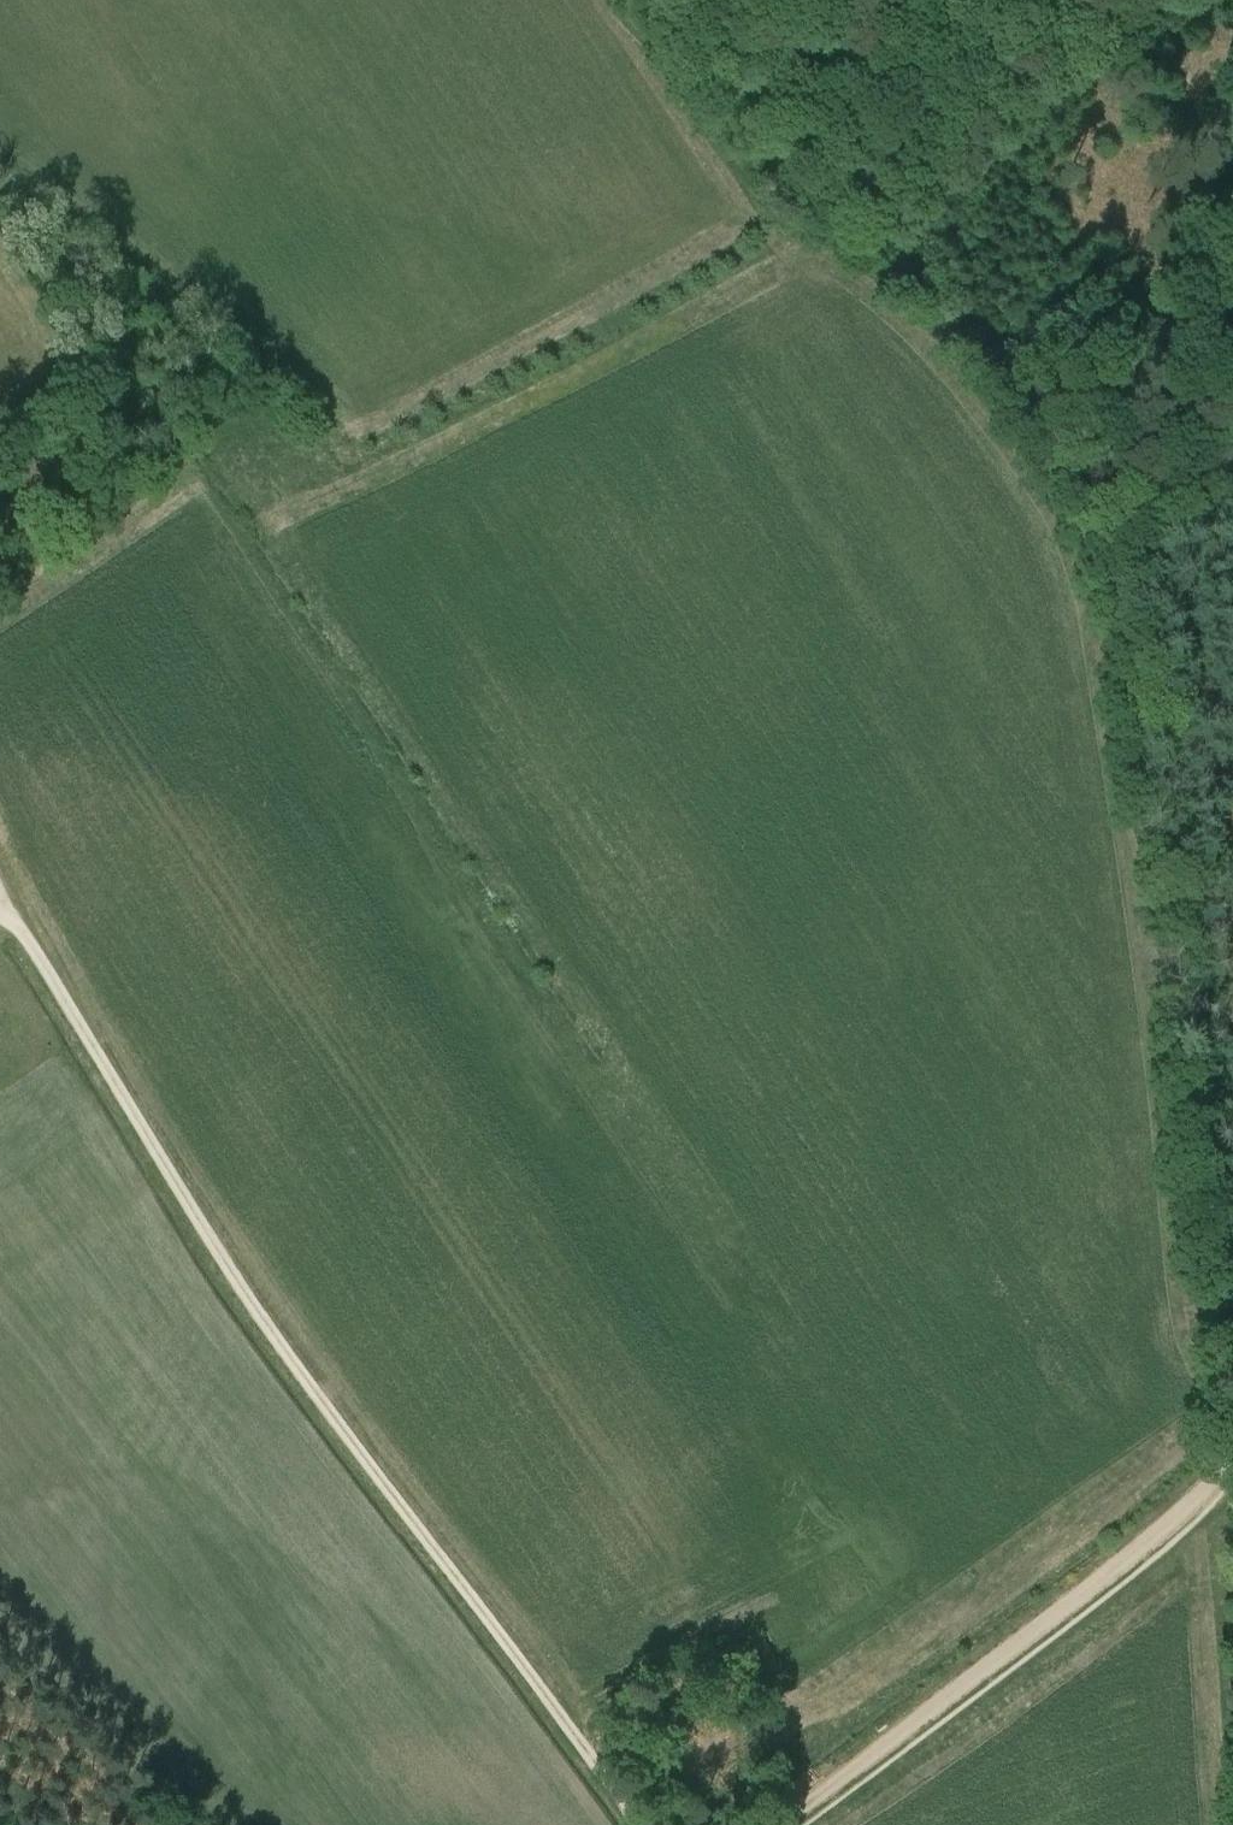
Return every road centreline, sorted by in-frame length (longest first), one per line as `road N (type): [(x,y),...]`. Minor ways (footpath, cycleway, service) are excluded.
road 1 (track): [(1232,1456),(1130,1555),(775,1824)]
road 2 (track): [(0,578),(171,453),(0,216)]

